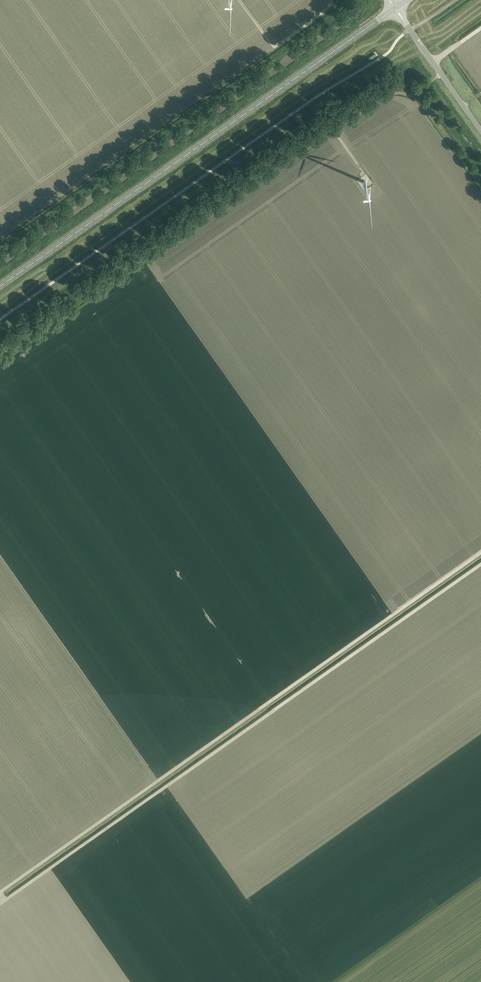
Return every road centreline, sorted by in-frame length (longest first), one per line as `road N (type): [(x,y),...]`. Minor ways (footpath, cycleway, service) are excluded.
road 1 (secondary): [(0,286),(394,9)]
road 2 (unclassified): [(480,132),(394,9)]
road 3 (track): [(239,0),(274,47),(332,0)]

